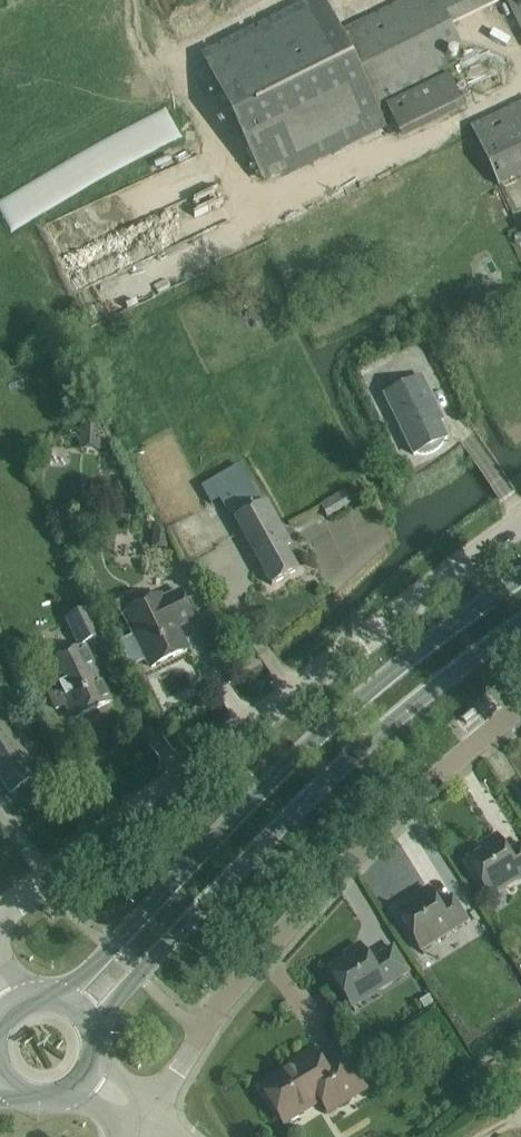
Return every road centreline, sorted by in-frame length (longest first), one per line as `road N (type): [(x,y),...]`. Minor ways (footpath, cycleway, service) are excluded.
road 1 (unclassified): [(0,912),(520,521)]
road 2 (primary): [(520,576),(320,727),(54,995)]
road 3 (primary): [(94,1038),(141,972),(352,755),(520,625)]
road 4 (unclassified): [(154,1113),(259,959),(402,806),(520,702)]

